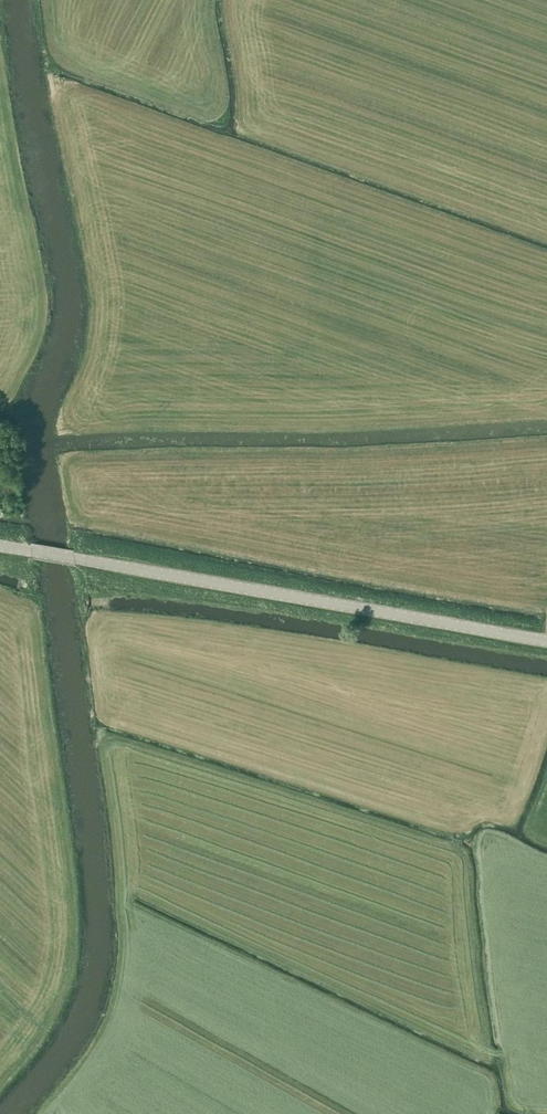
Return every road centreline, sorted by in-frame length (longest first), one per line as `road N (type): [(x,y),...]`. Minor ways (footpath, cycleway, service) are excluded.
road 1 (secondary): [(546,642),(0,546)]

